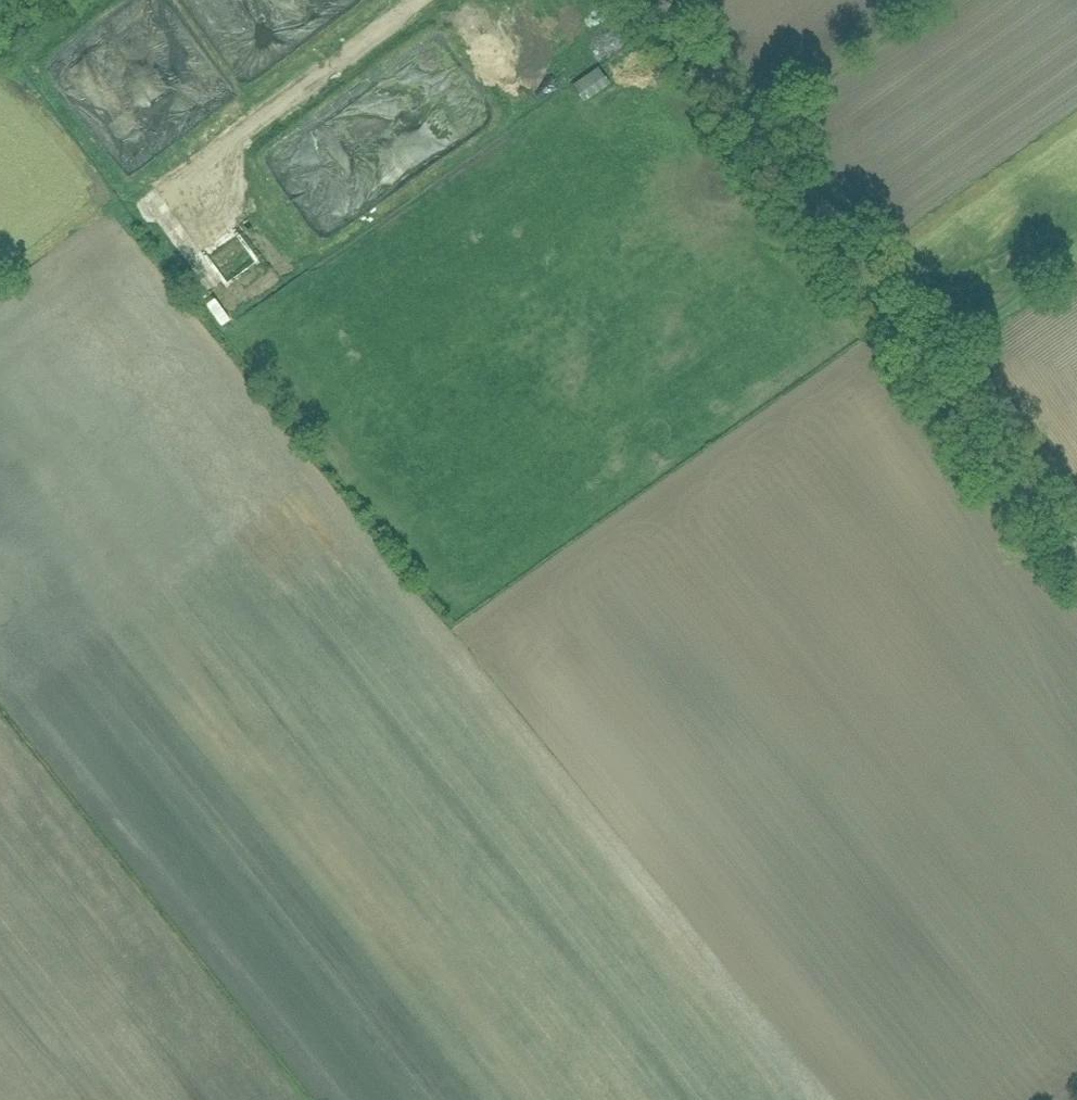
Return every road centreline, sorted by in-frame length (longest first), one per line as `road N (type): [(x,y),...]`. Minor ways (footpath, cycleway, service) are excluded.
road 1 (unclassified): [(1076,566),(654,0)]
road 2 (track): [(418,0),(175,183),(203,222)]

